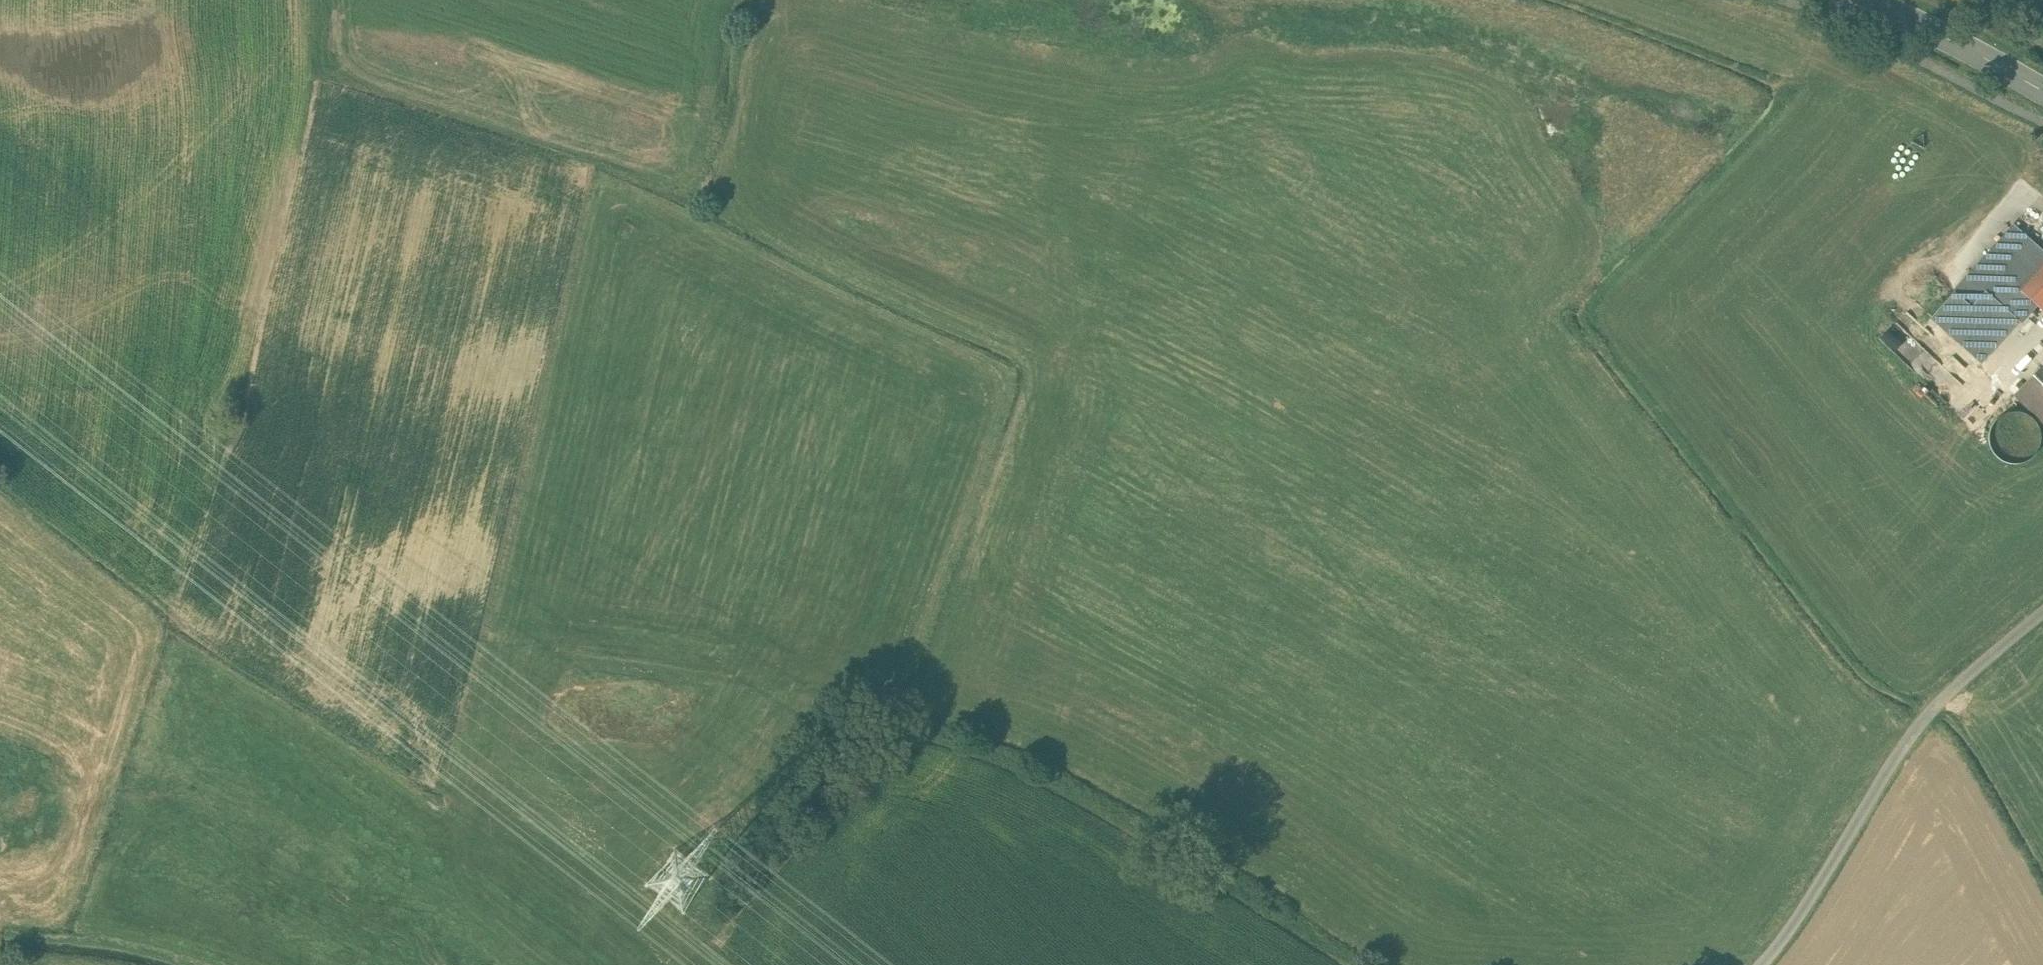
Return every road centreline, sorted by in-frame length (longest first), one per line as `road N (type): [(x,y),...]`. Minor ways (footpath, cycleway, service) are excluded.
road 1 (unclassified): [(1761,964),(1907,739),(2042,610)]
road 2 (tertiary): [(2042,93),(1869,0)]

